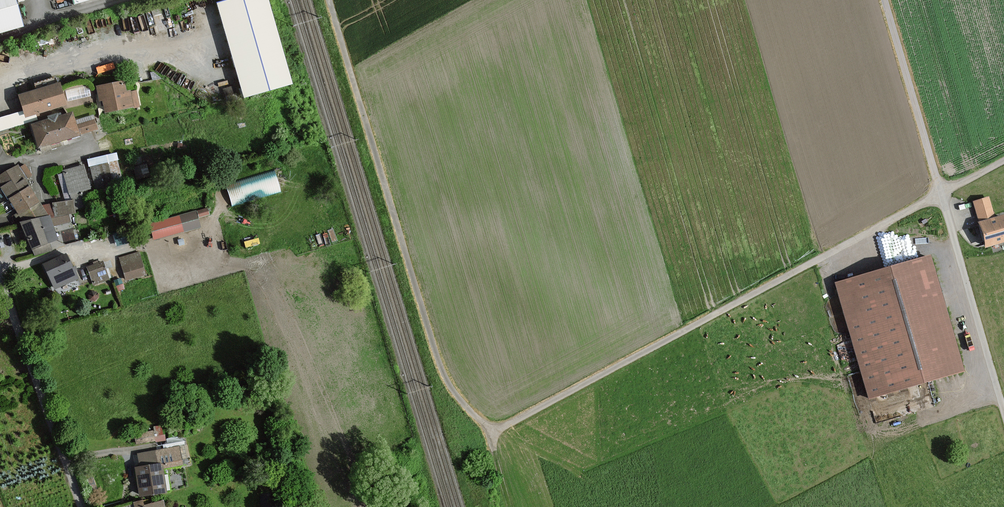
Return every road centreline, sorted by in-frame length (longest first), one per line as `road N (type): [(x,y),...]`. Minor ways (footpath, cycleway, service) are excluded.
road 1 (track): [(329,0),(440,363),(453,390),(491,428),(506,427),(1003,160)]
road 2 (unclassified): [(0,281),(81,506)]
road 3 (unclassified): [(940,193),(1003,408)]
road 4 (unclassified): [(940,193),(884,0)]

